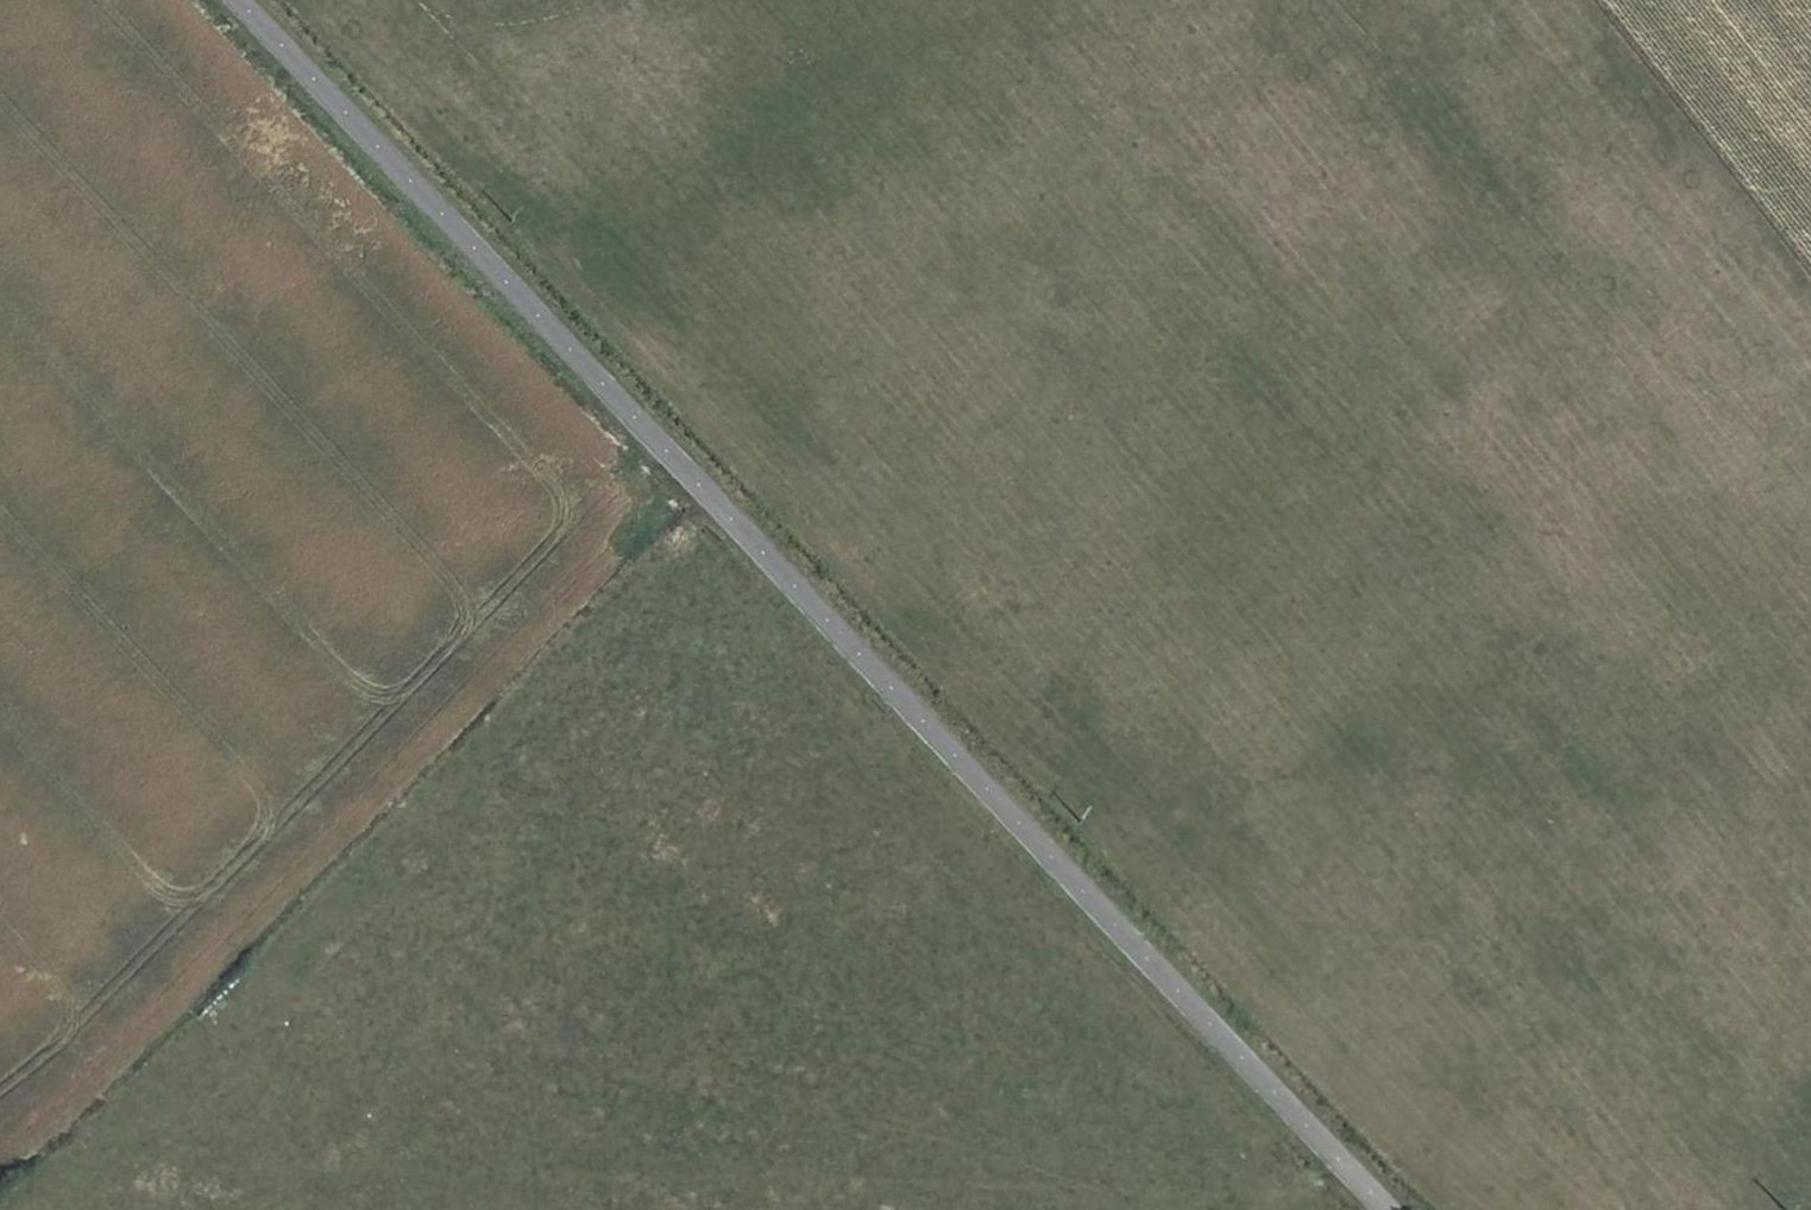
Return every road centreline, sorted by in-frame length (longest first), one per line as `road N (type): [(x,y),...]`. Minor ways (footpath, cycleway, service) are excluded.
road 1 (tertiary): [(1398,1209),(918,688),(251,0)]

